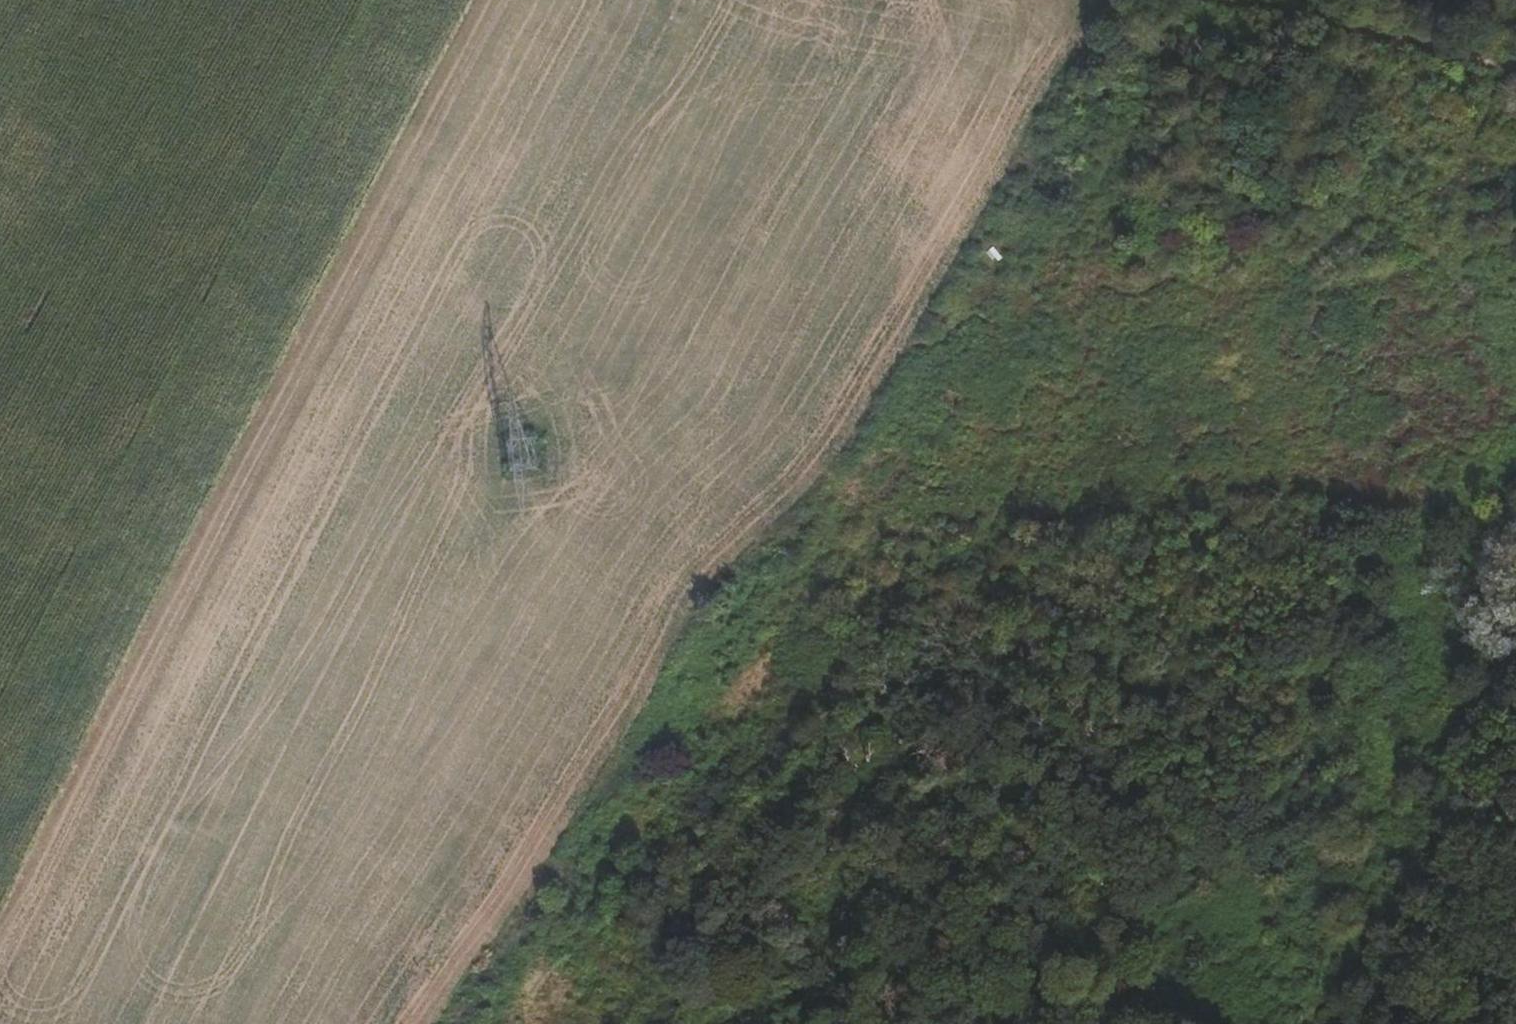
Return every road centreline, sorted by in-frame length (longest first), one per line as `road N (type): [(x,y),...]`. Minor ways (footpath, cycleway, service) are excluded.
road 1 (track): [(1515,70),(1241,0)]

